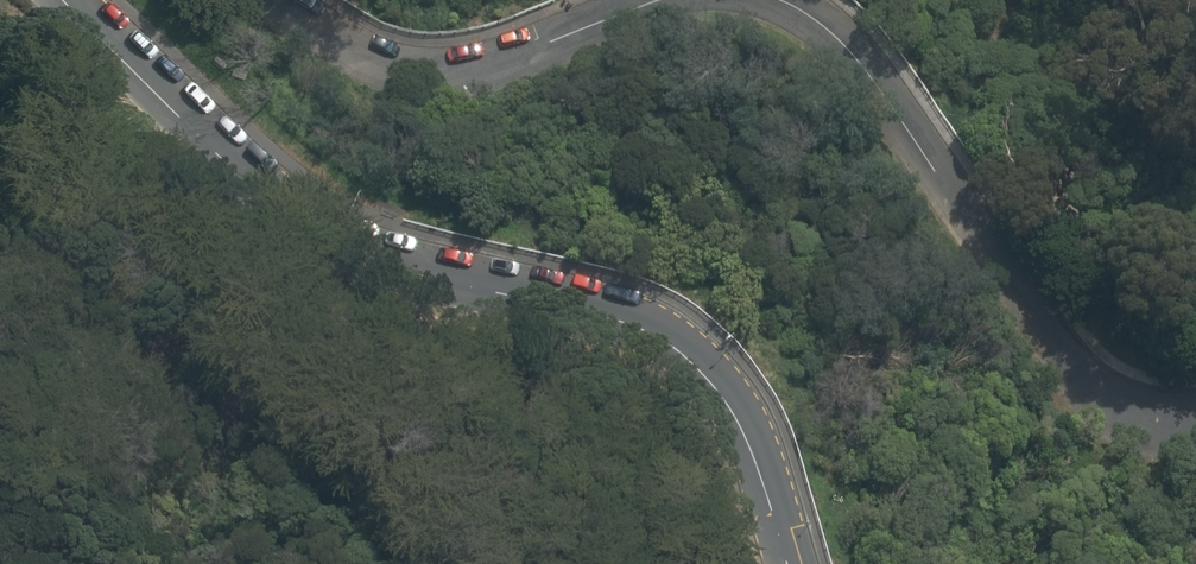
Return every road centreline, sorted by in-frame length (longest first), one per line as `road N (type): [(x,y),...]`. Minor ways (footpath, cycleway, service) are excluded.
road 1 (tertiary): [(785,563),(724,406),(674,349),(607,314),(383,238),(299,199),(108,44),(65,0)]
road 2 (unclassified): [(792,0),(860,47),(1043,333),(1095,391),(1163,426),(1195,427)]
road 3 (unclassified): [(274,0),(371,54),(445,68),(479,64),(655,0)]

